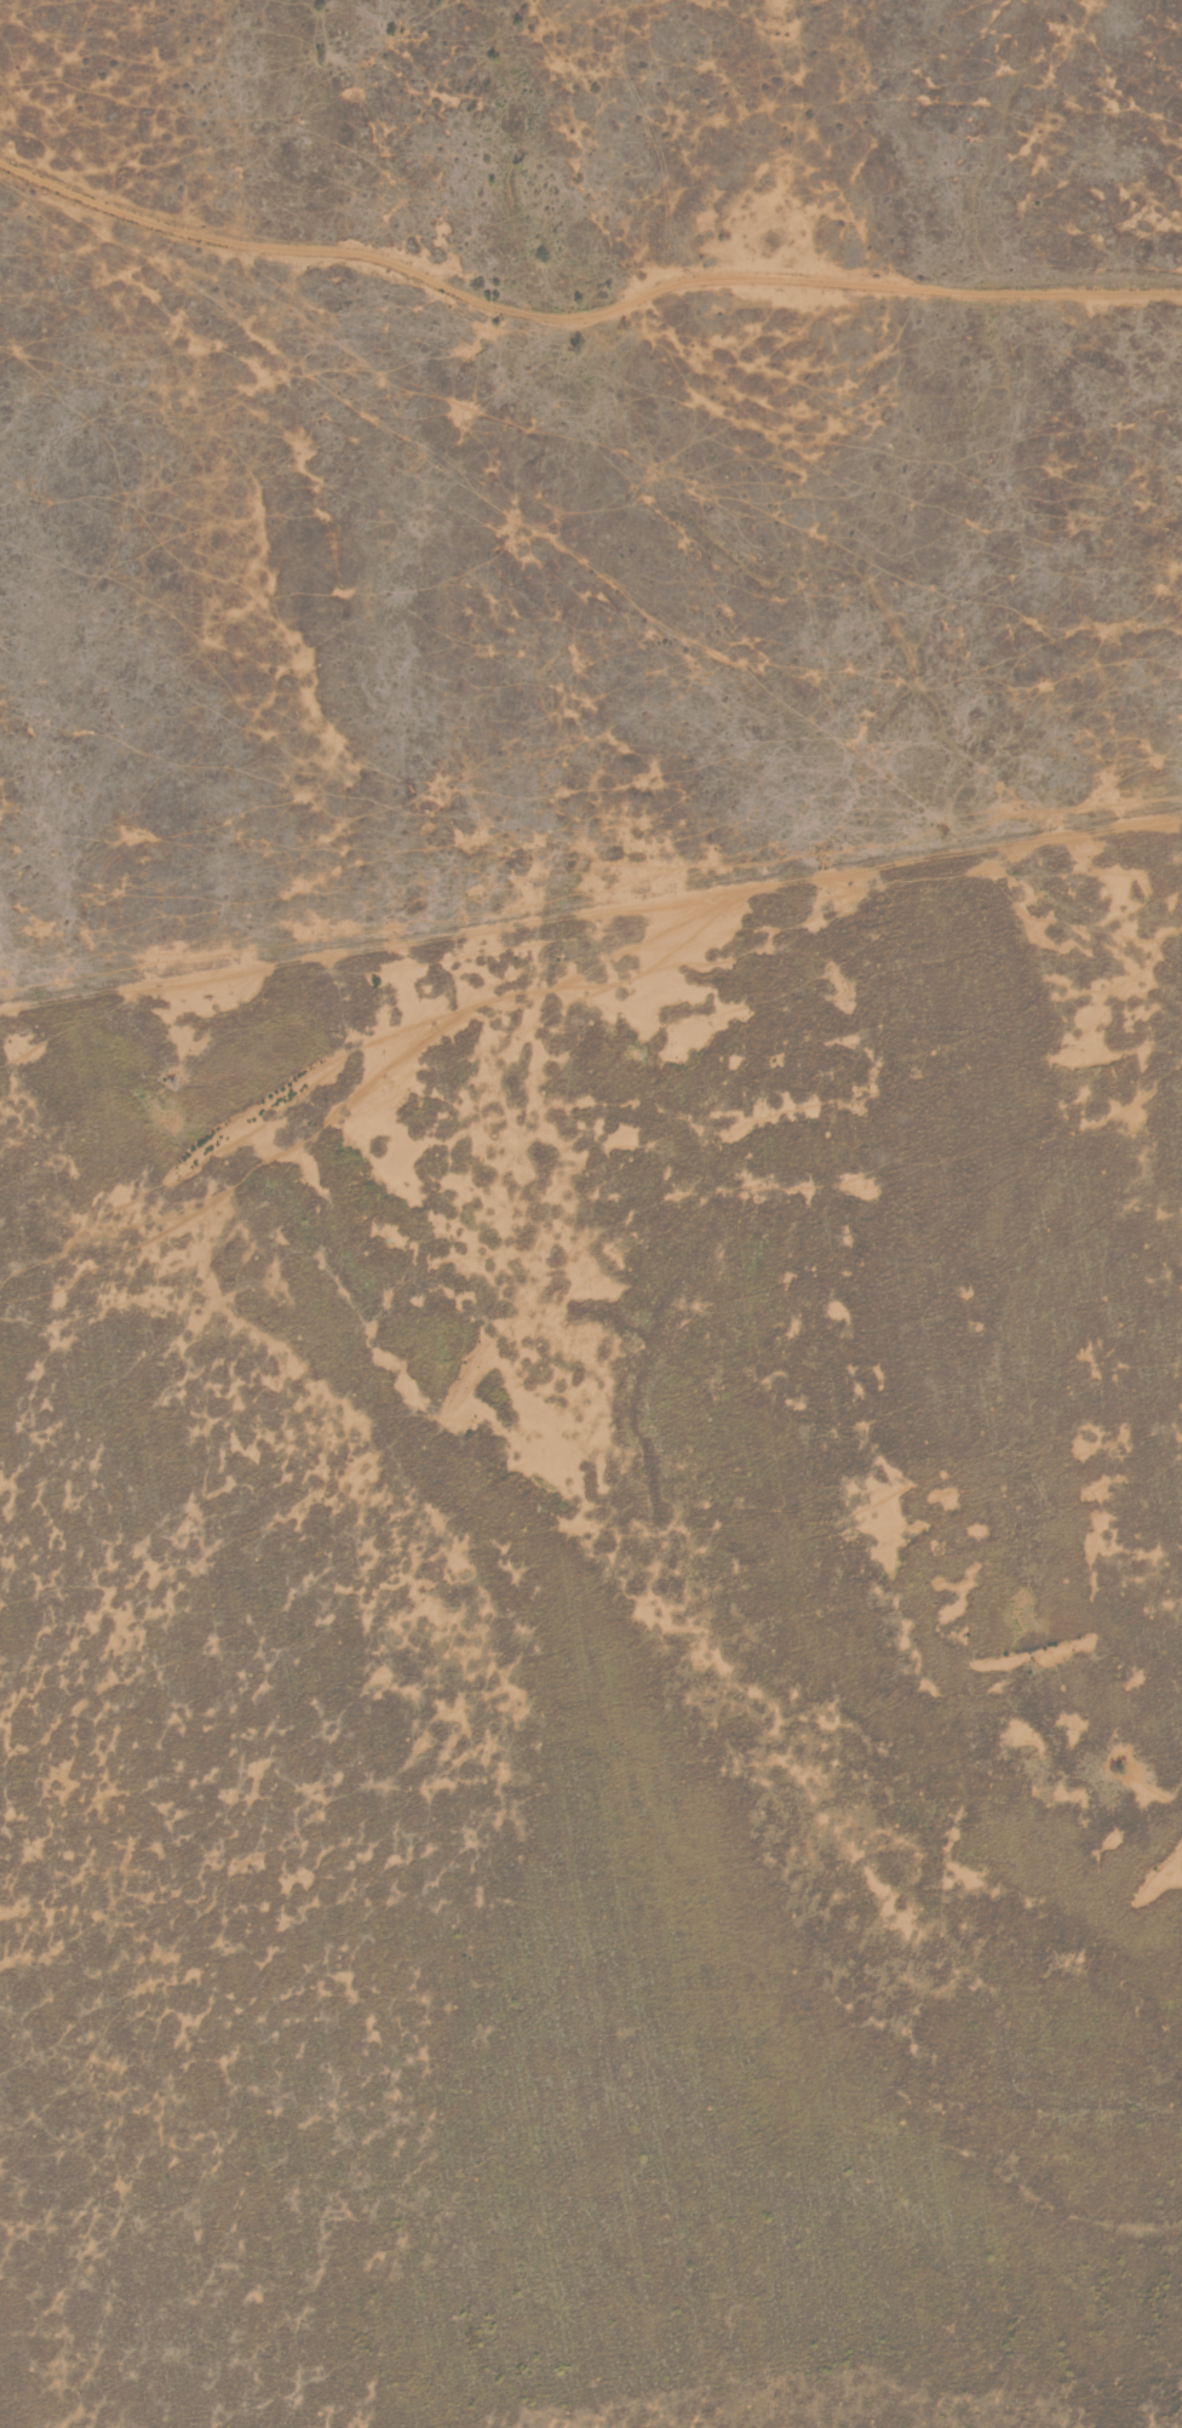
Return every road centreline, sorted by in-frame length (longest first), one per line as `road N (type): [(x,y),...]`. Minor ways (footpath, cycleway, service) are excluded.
road 1 (track): [(0,158),(188,234),(371,251),(449,291),(575,327),(734,277),(1181,288)]

